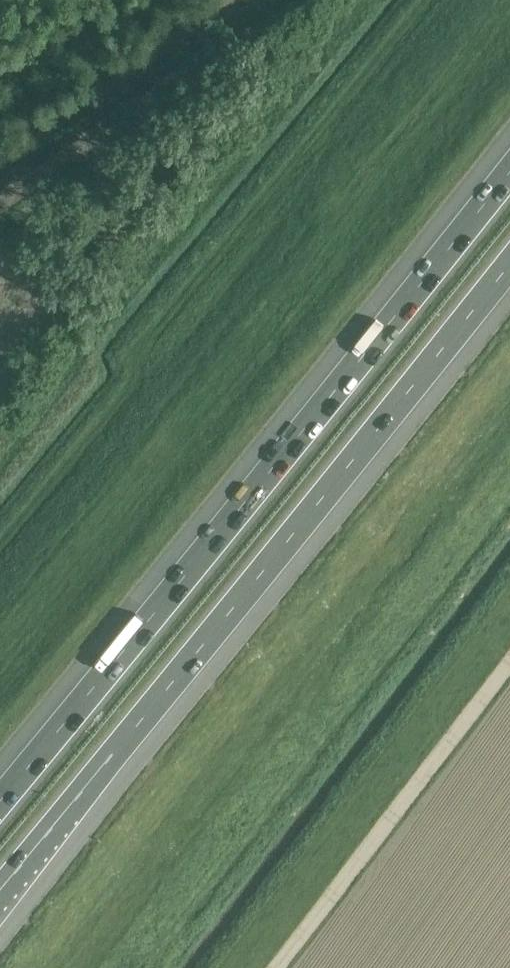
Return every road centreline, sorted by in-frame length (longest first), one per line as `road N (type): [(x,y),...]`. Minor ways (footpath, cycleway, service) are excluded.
road 1 (motorway): [(509,162),(0,796)]
road 2 (motorway): [(0,887),(509,259)]

